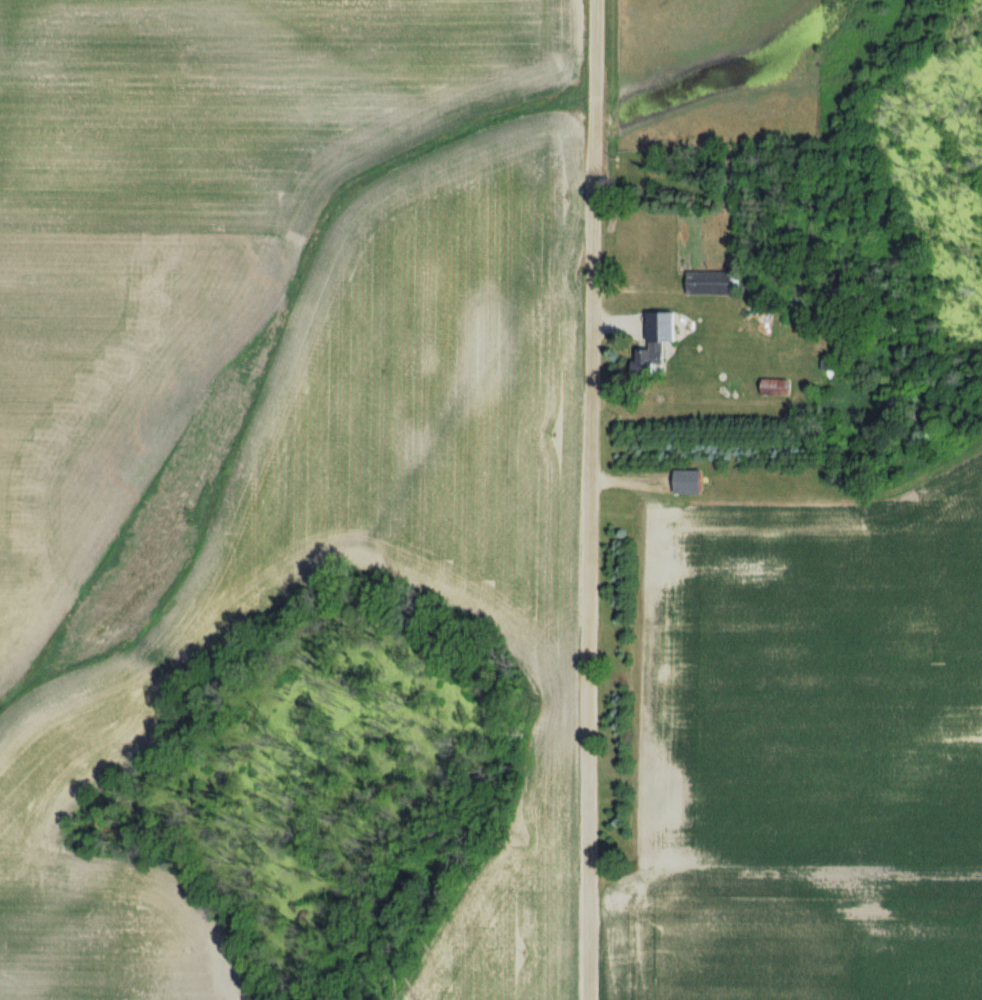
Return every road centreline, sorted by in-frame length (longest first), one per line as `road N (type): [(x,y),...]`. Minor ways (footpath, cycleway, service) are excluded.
road 1 (residential): [(588,999),(596,0)]

